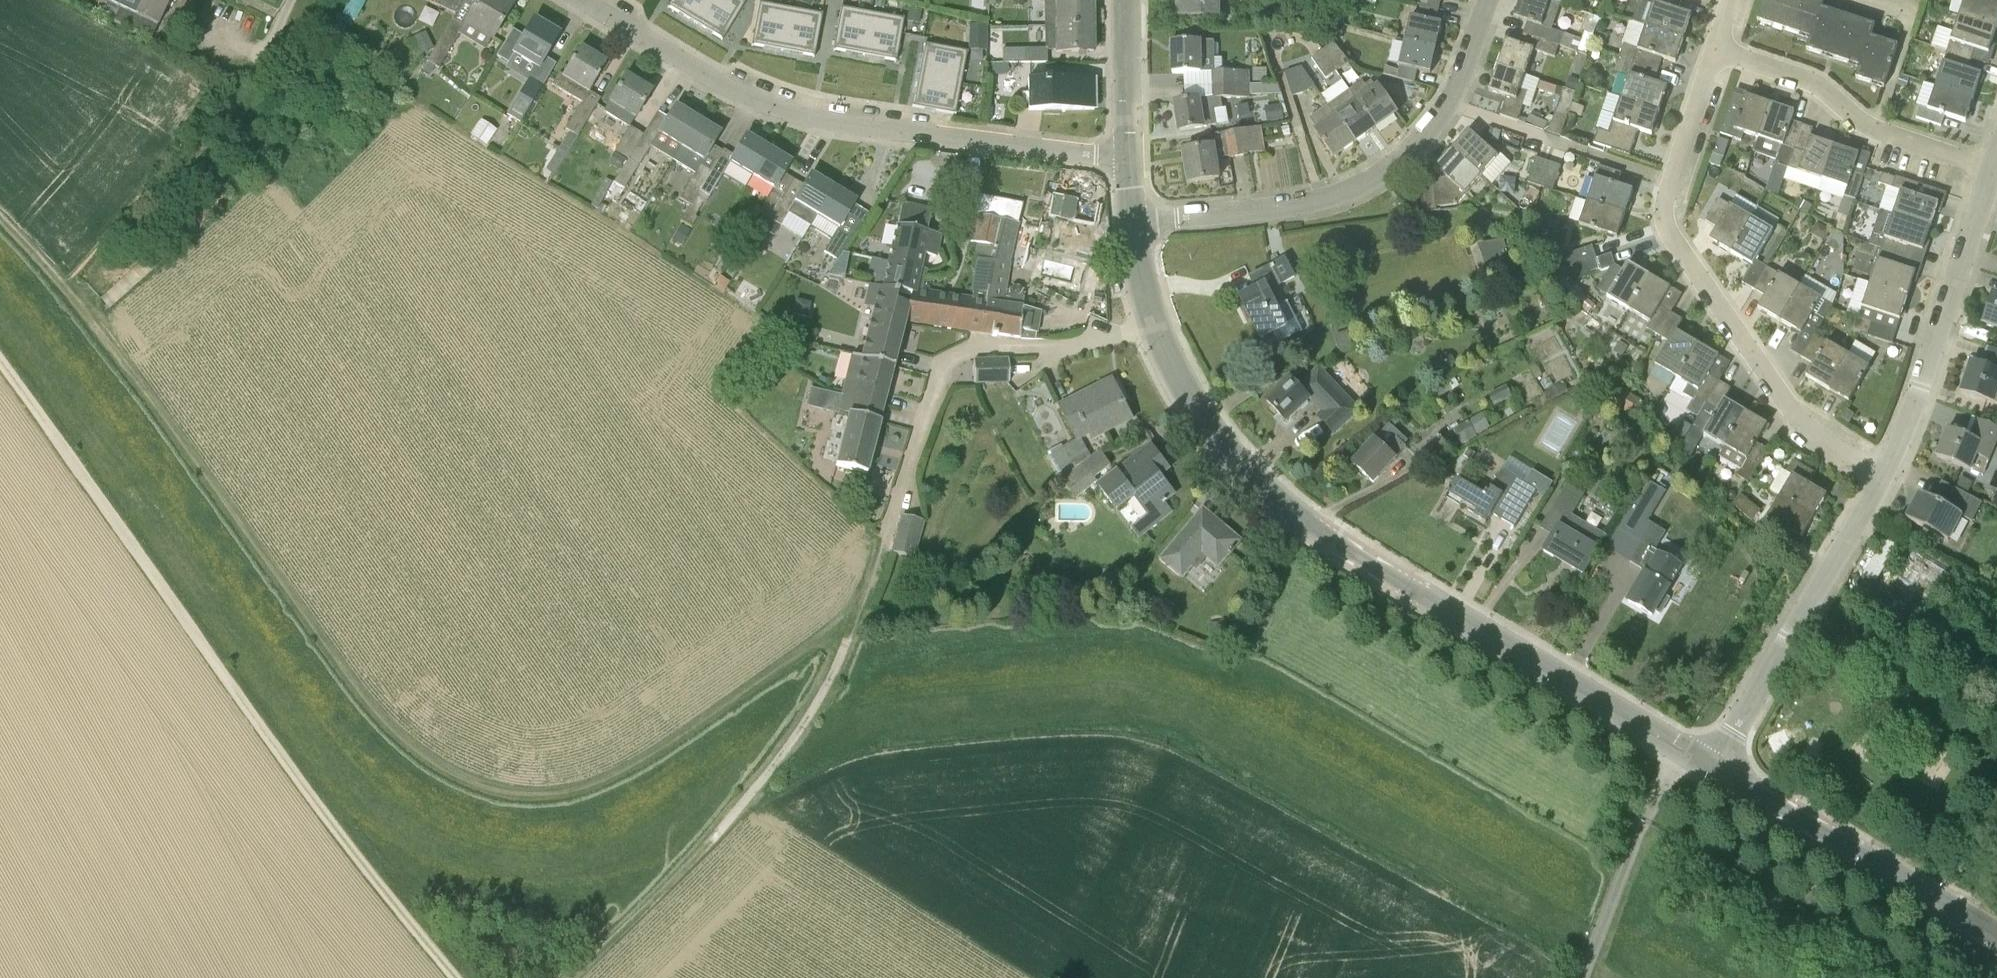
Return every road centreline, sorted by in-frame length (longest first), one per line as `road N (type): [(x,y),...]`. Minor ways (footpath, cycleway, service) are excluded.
road 1 (track): [(0,214),(66,285),(351,684),(400,741),(439,769),(494,795),(552,795),(594,784),(679,741),(854,621)]
road 2 (tertiary): [(1710,762),(1368,558),(1262,482),(1187,401),(1166,360),(1150,327),(1133,222)]
road 3 (track): [(460,977),(334,825),(0,361)]
road 4 (track): [(897,505),(839,665),(796,734),(709,839),(570,977)]
road 5 (residential): [(584,0),(712,78),(794,115),(1128,158)]
road 6 (residential): [(1887,466),(1819,439),(1787,408),(1668,229),(1667,190),(1716,49)]
road 7 (residential): [(1133,222),(1319,200),(1395,164),(1457,88),(1488,0)]
road 8 (residential): [(1710,762),(1887,466)]
road 9 (tertiary): [(1710,762),(1996,925)]
road 10 (residential): [(1887,466),(1992,168)]
road 11 (residential): [(1992,168),(1890,133),(1813,79),(1716,49)]
road 12 (tertiary): [(1128,158),(1126,0)]

